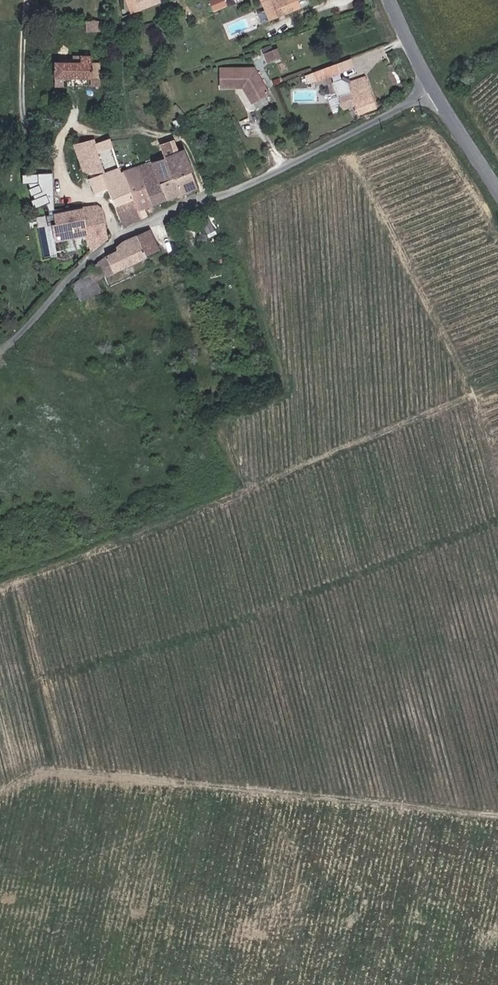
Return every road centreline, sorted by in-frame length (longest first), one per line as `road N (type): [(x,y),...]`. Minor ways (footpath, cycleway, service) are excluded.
road 1 (track): [(476,395),(0,590)]
road 2 (track): [(0,797),(36,770),(497,814)]
road 3 (unclassified): [(438,92),(207,198)]
road 4 (unclassified): [(121,237),(0,353)]
road 5 (residential): [(121,237),(111,208),(80,191),(62,165),(62,144),(74,128)]
road 6 (track): [(135,132),(122,0)]

